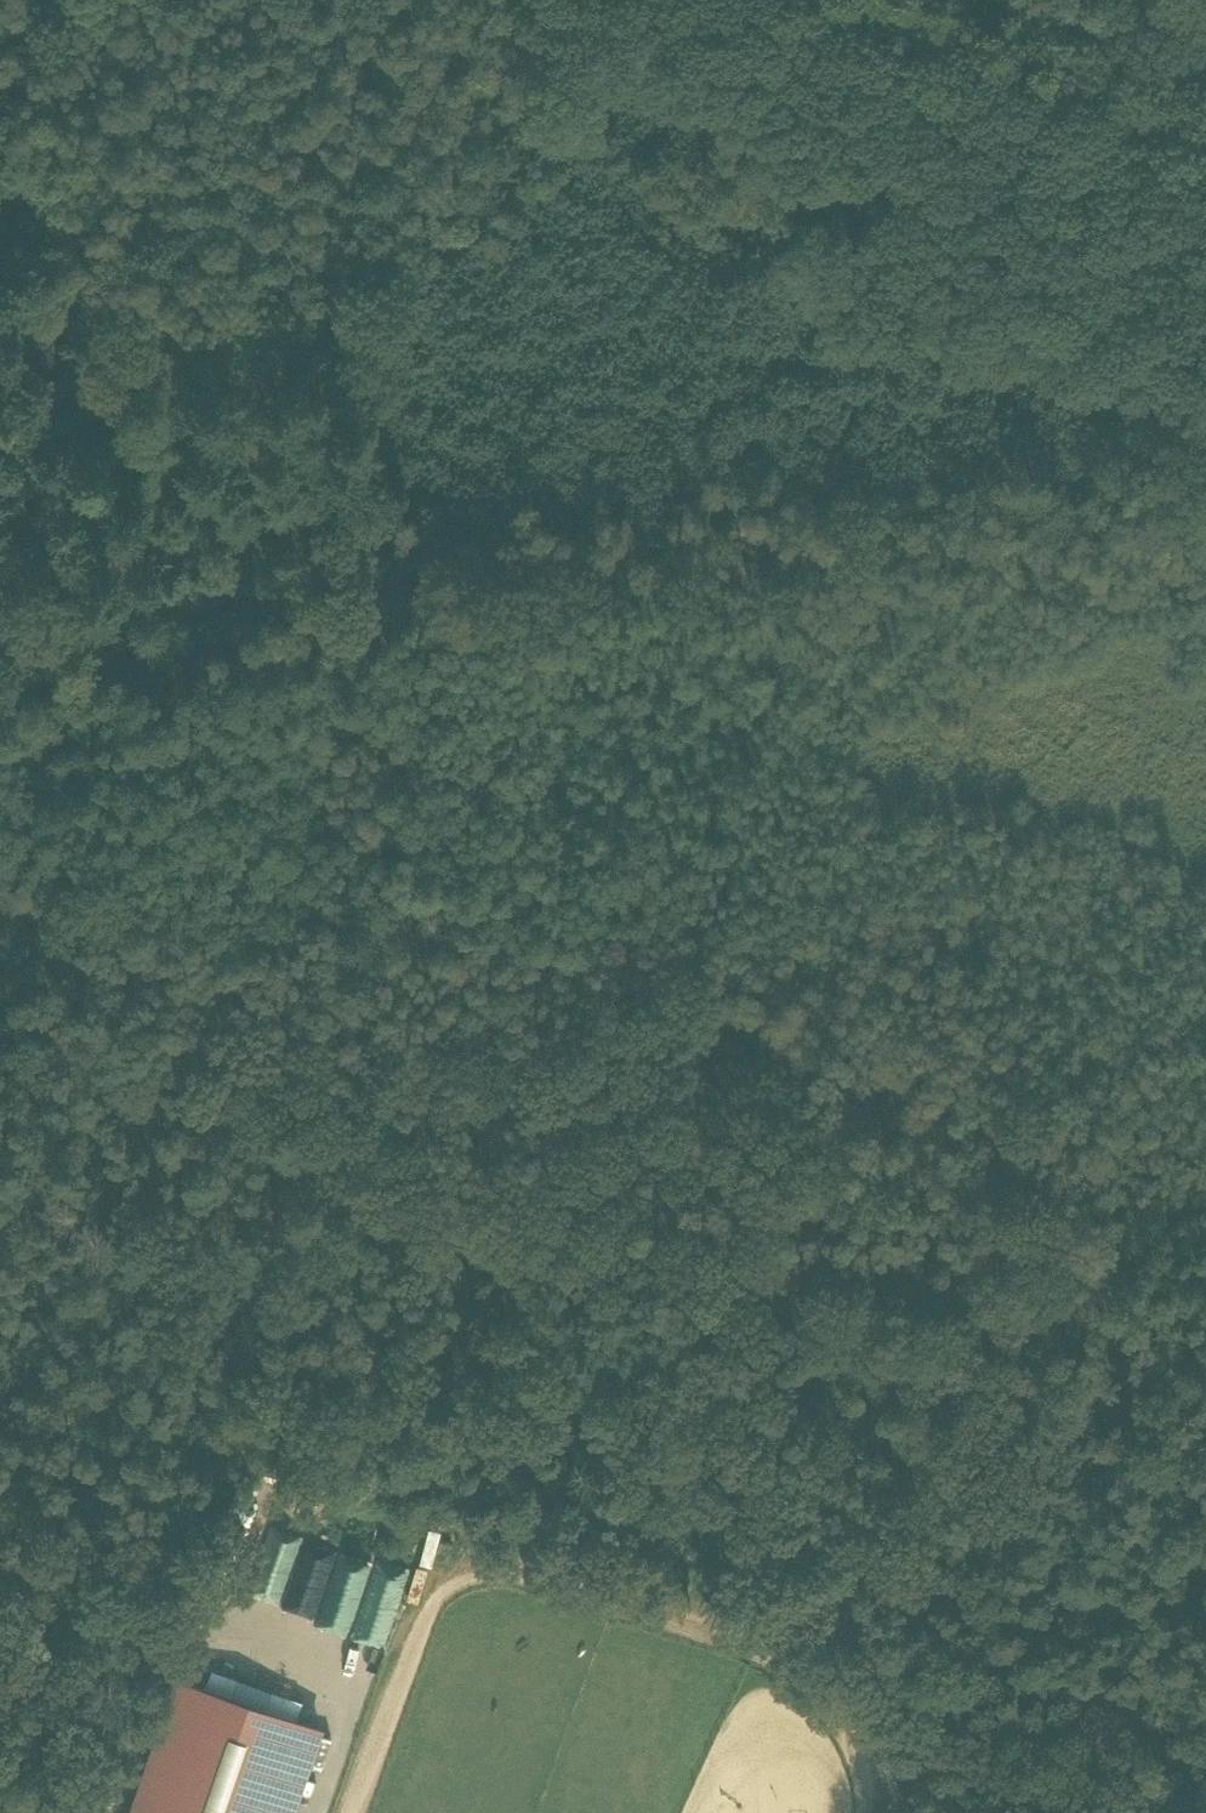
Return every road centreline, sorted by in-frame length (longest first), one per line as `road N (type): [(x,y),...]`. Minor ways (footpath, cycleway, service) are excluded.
road 1 (track): [(1205,1460),(954,1374),(409,1152),(160,1373),(96,1403),(0,1479)]
road 2 (track): [(112,0),(85,7),(54,52),(43,172),(92,310),(101,378),(81,439),(32,501)]
road 3 (unclassified): [(1010,0),(1205,73)]

